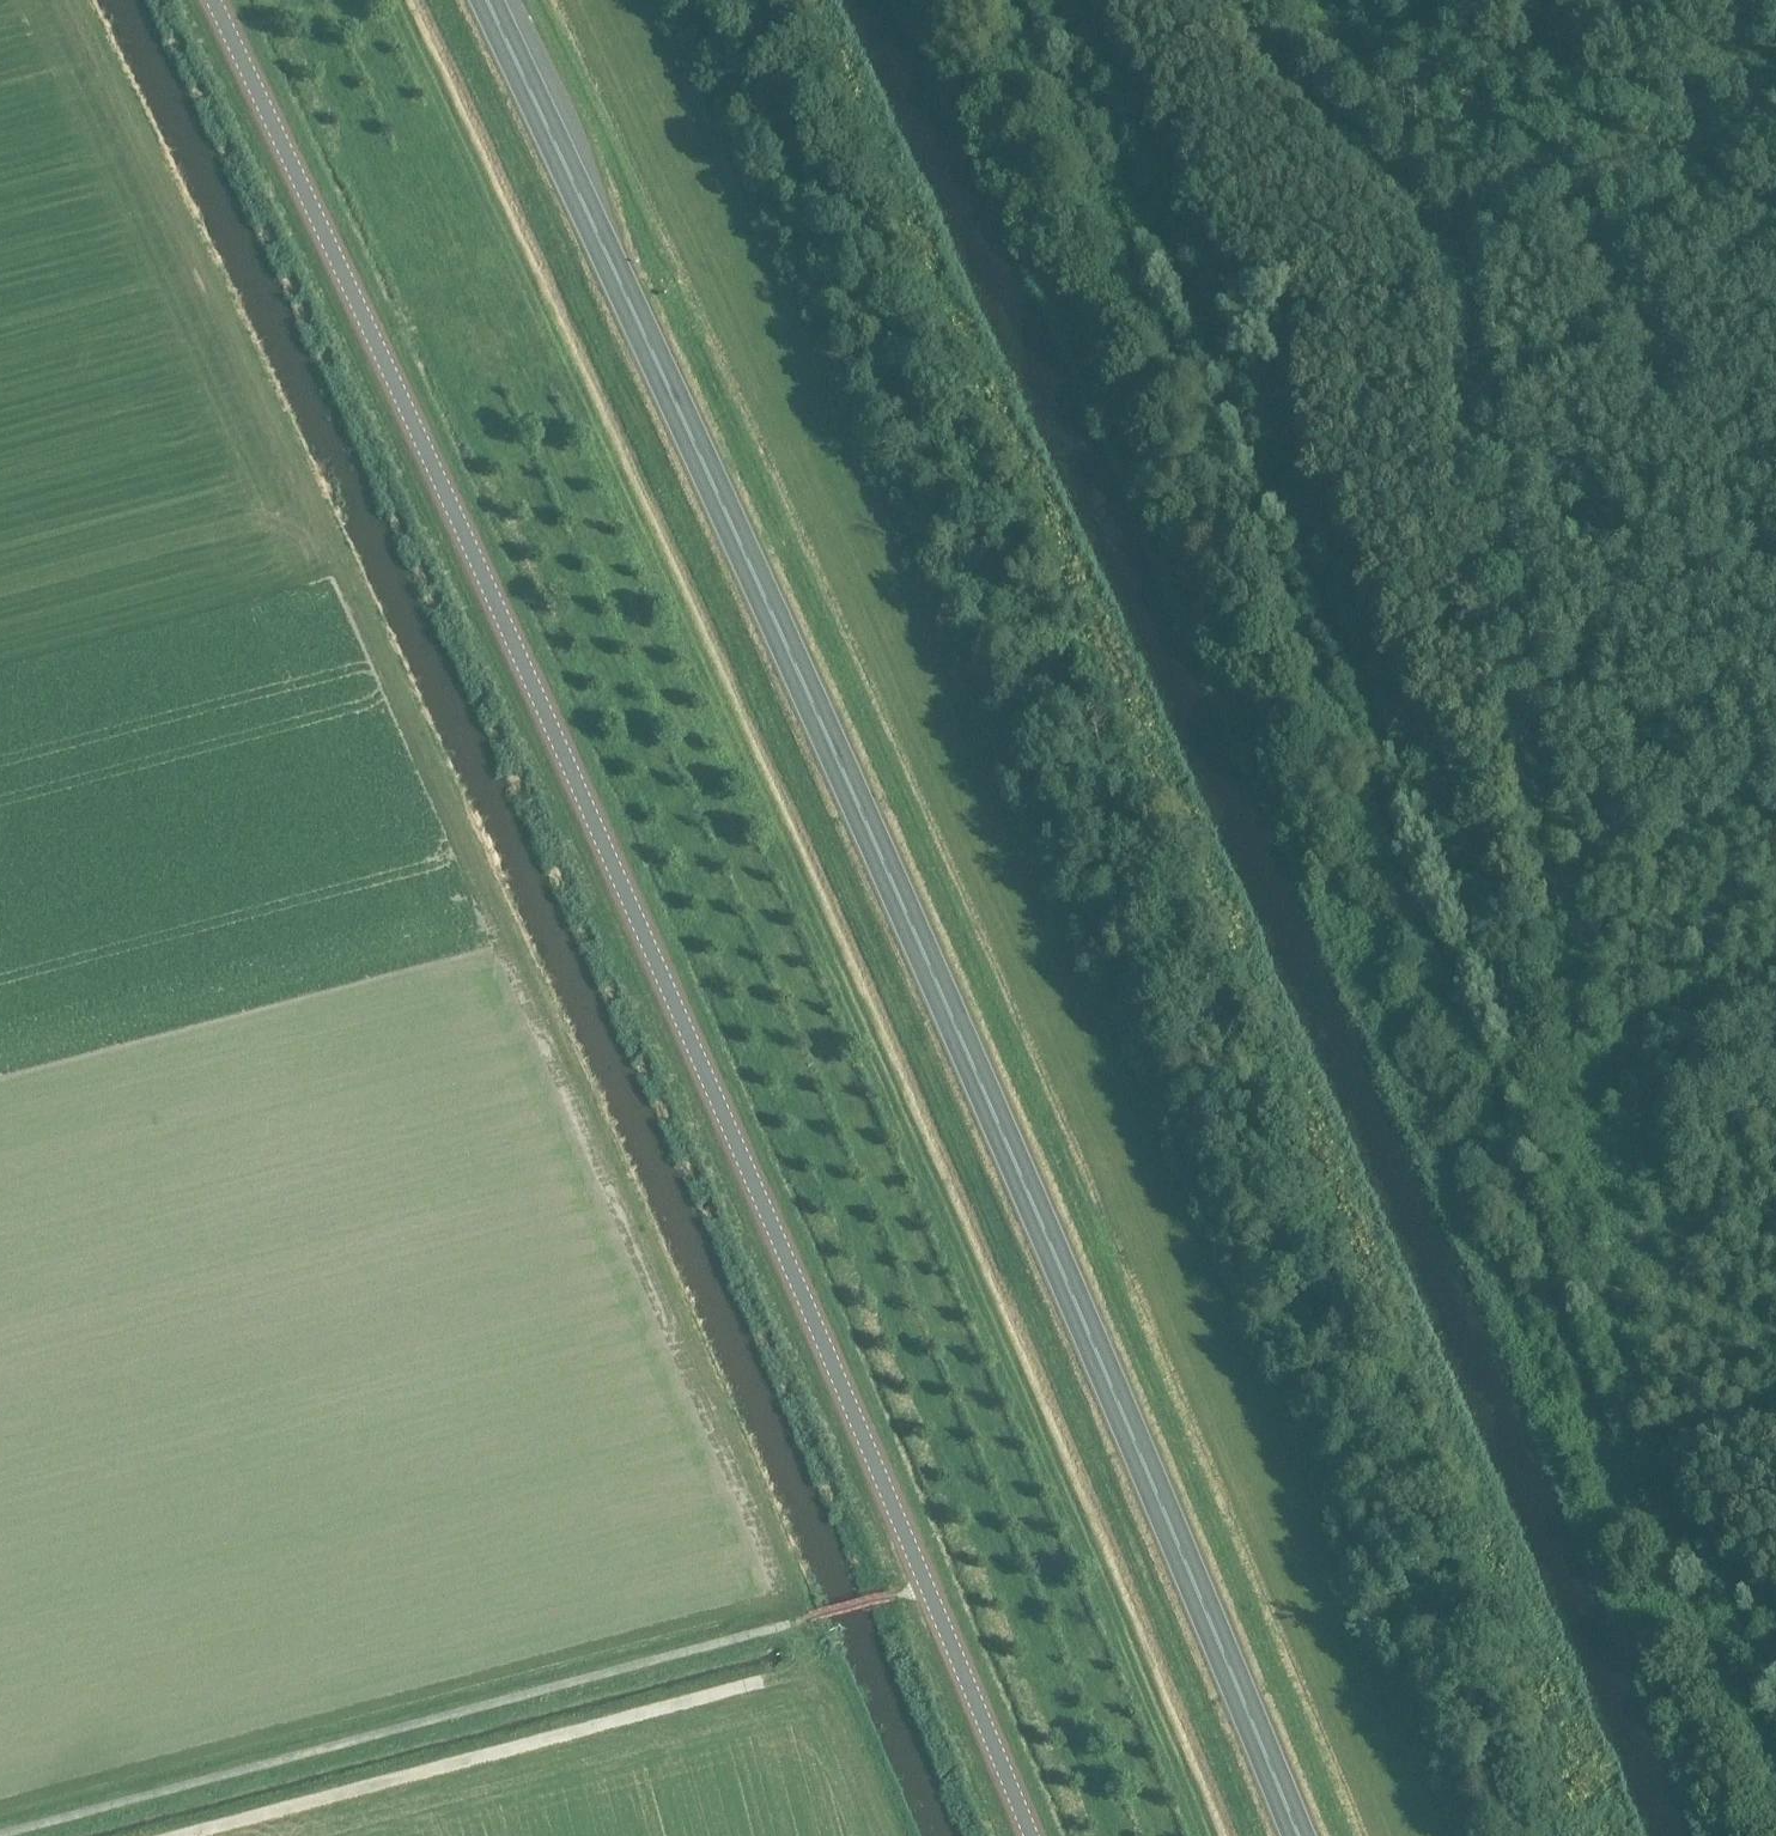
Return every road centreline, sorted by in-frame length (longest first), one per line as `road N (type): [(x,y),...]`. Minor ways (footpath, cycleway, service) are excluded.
road 1 (unclassified): [(1025,1835),(215,0)]
road 2 (trunk): [(1295,1835),(1190,1574),(560,117),(502,0)]
road 3 (track): [(179,1835),(751,1683)]

